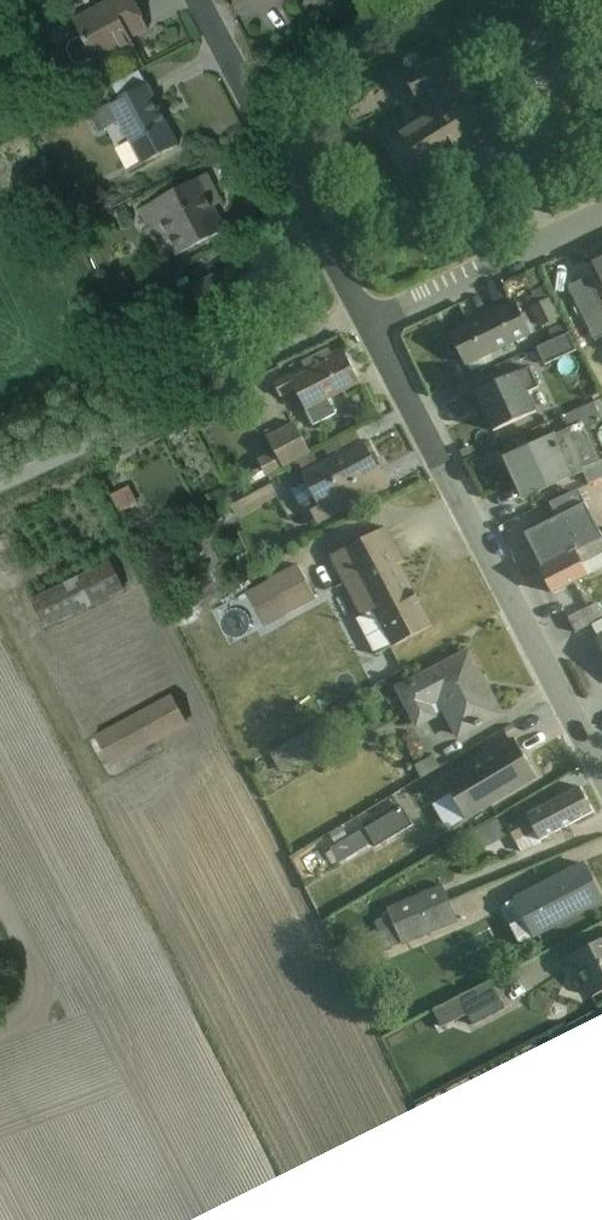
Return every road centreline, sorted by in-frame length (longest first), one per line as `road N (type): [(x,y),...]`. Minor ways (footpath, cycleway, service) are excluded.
road 1 (residential): [(601,759),(372,322)]
road 2 (residential): [(372,322),(203,0)]
road 3 (residential): [(372,322),(601,213)]
road 4 (track): [(0,903),(37,983),(31,1005),(0,1023)]

